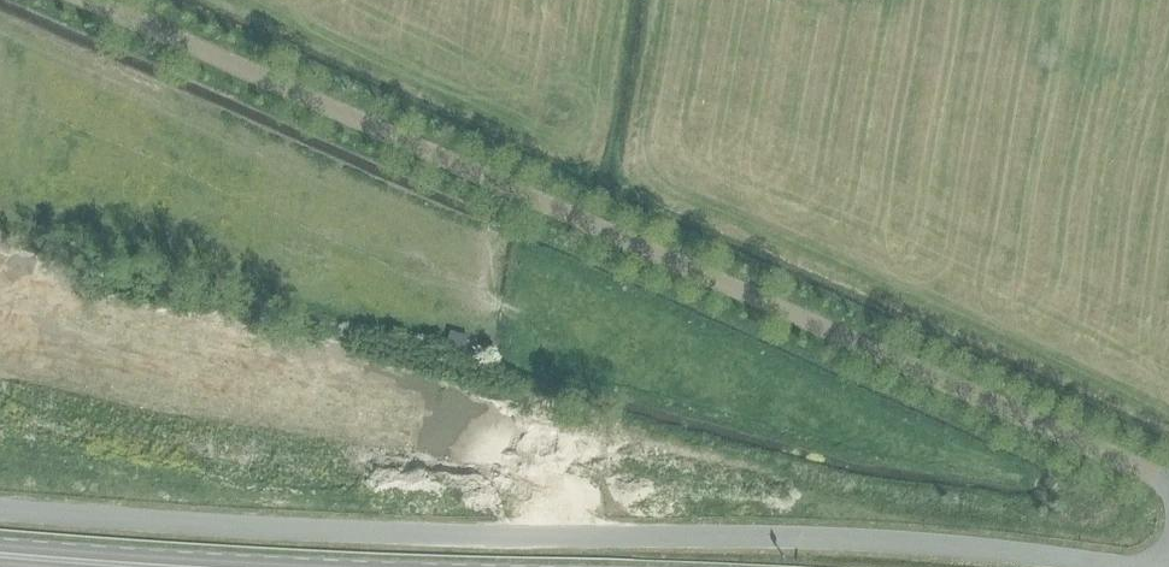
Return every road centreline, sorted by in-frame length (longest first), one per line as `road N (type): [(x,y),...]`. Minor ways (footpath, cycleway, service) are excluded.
road 1 (unclassified): [(1168,485),(91,0)]
road 2 (unclassified): [(1115,566),(841,541),(280,536),(0,520)]

